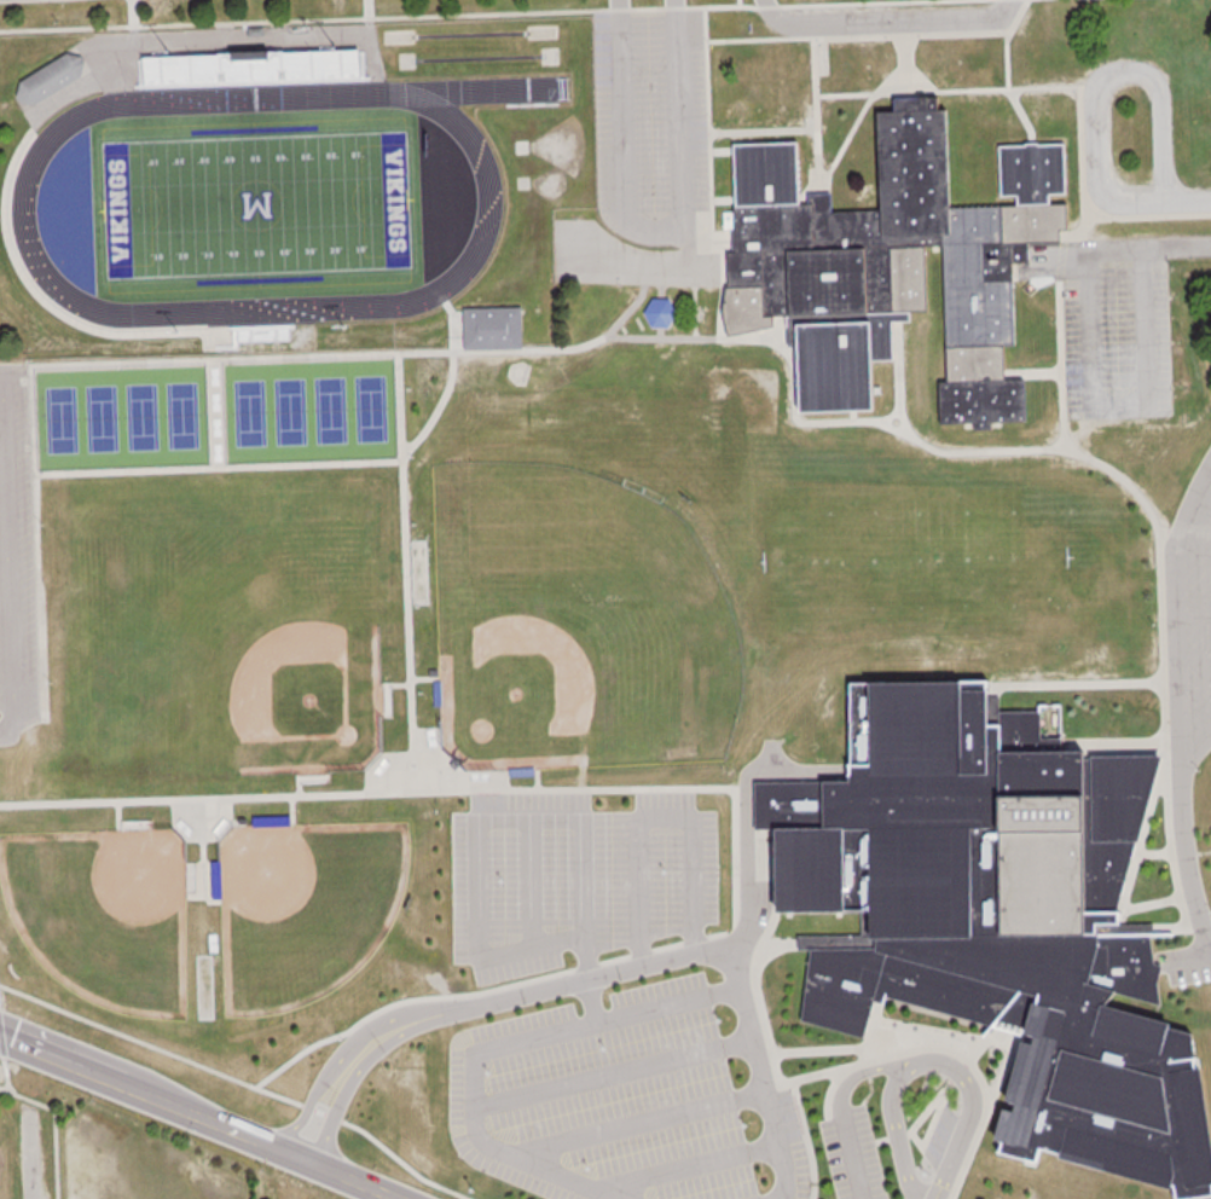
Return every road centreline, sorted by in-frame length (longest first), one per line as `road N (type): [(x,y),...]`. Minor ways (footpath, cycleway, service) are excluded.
road 1 (tertiary): [(393,1198),(0,1037)]

